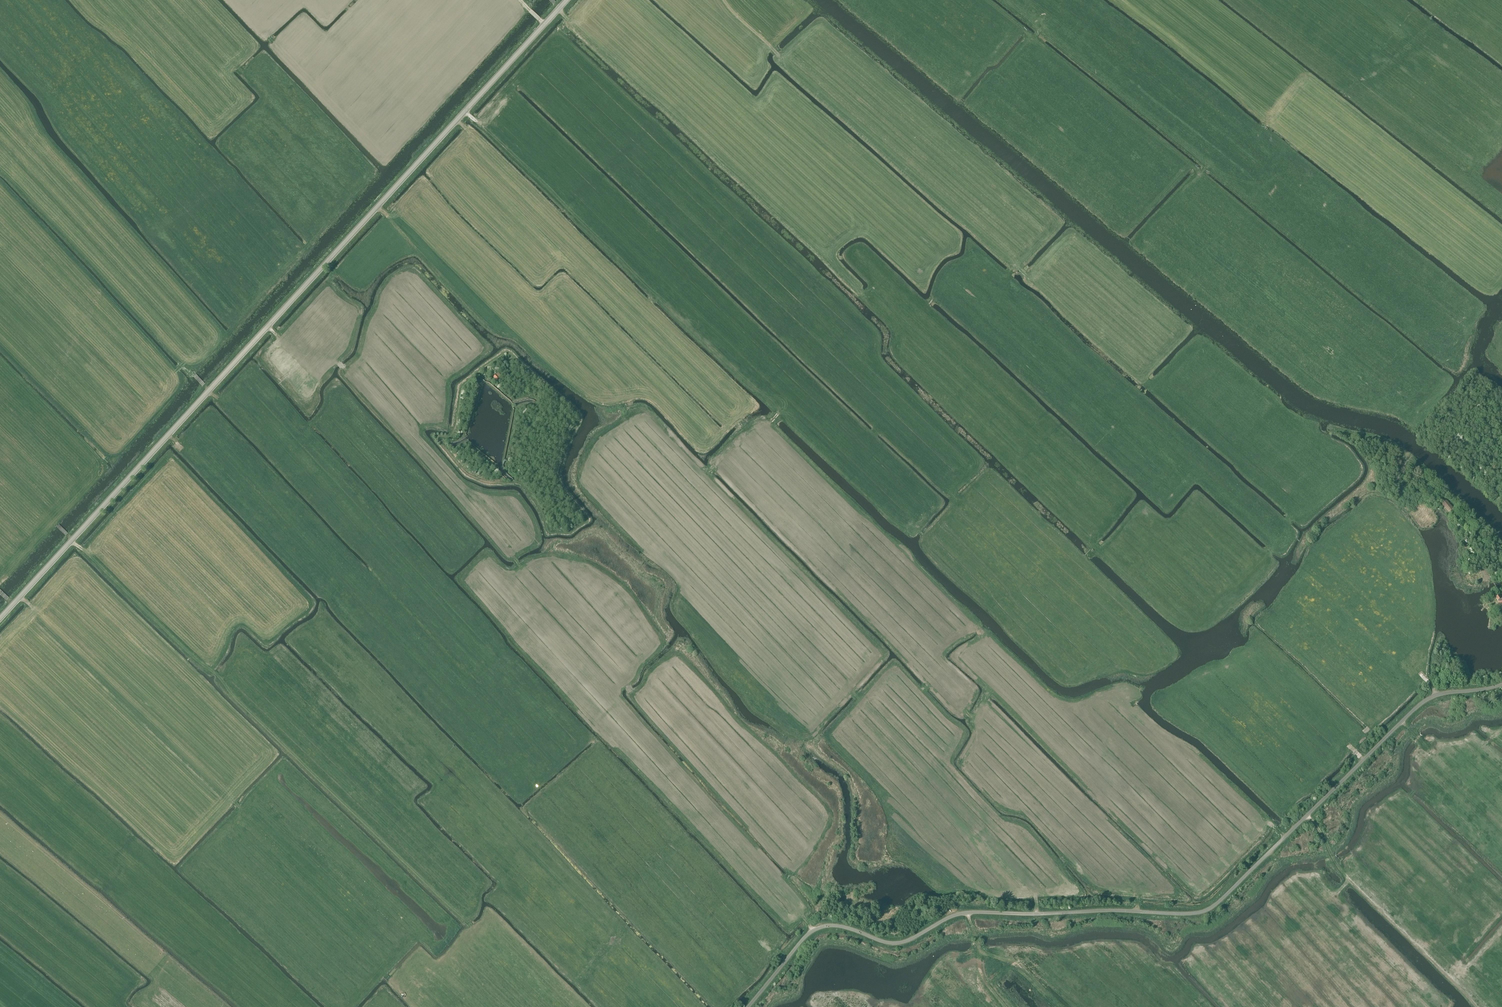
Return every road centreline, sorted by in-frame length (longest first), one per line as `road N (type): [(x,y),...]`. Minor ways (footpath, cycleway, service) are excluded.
road 1 (unclassified): [(1501,686),(1440,697),(1417,711),(1204,912),(966,913),(894,945),(830,926),(805,940),(750,1006)]
road 2 (tertiary): [(0,618),(566,0)]

